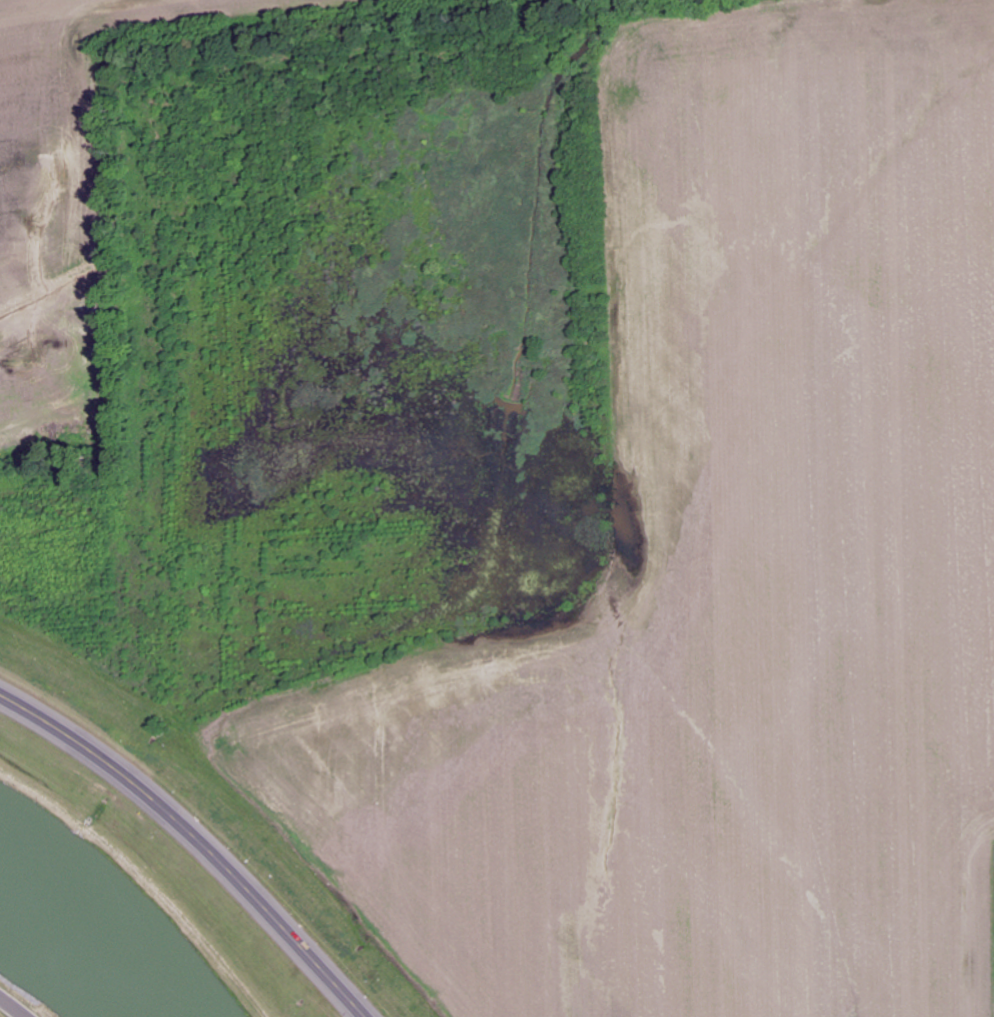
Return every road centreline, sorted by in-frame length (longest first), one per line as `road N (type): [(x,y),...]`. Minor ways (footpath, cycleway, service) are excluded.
road 1 (trunk): [(368,1016),(182,822),(106,761),(0,694)]

